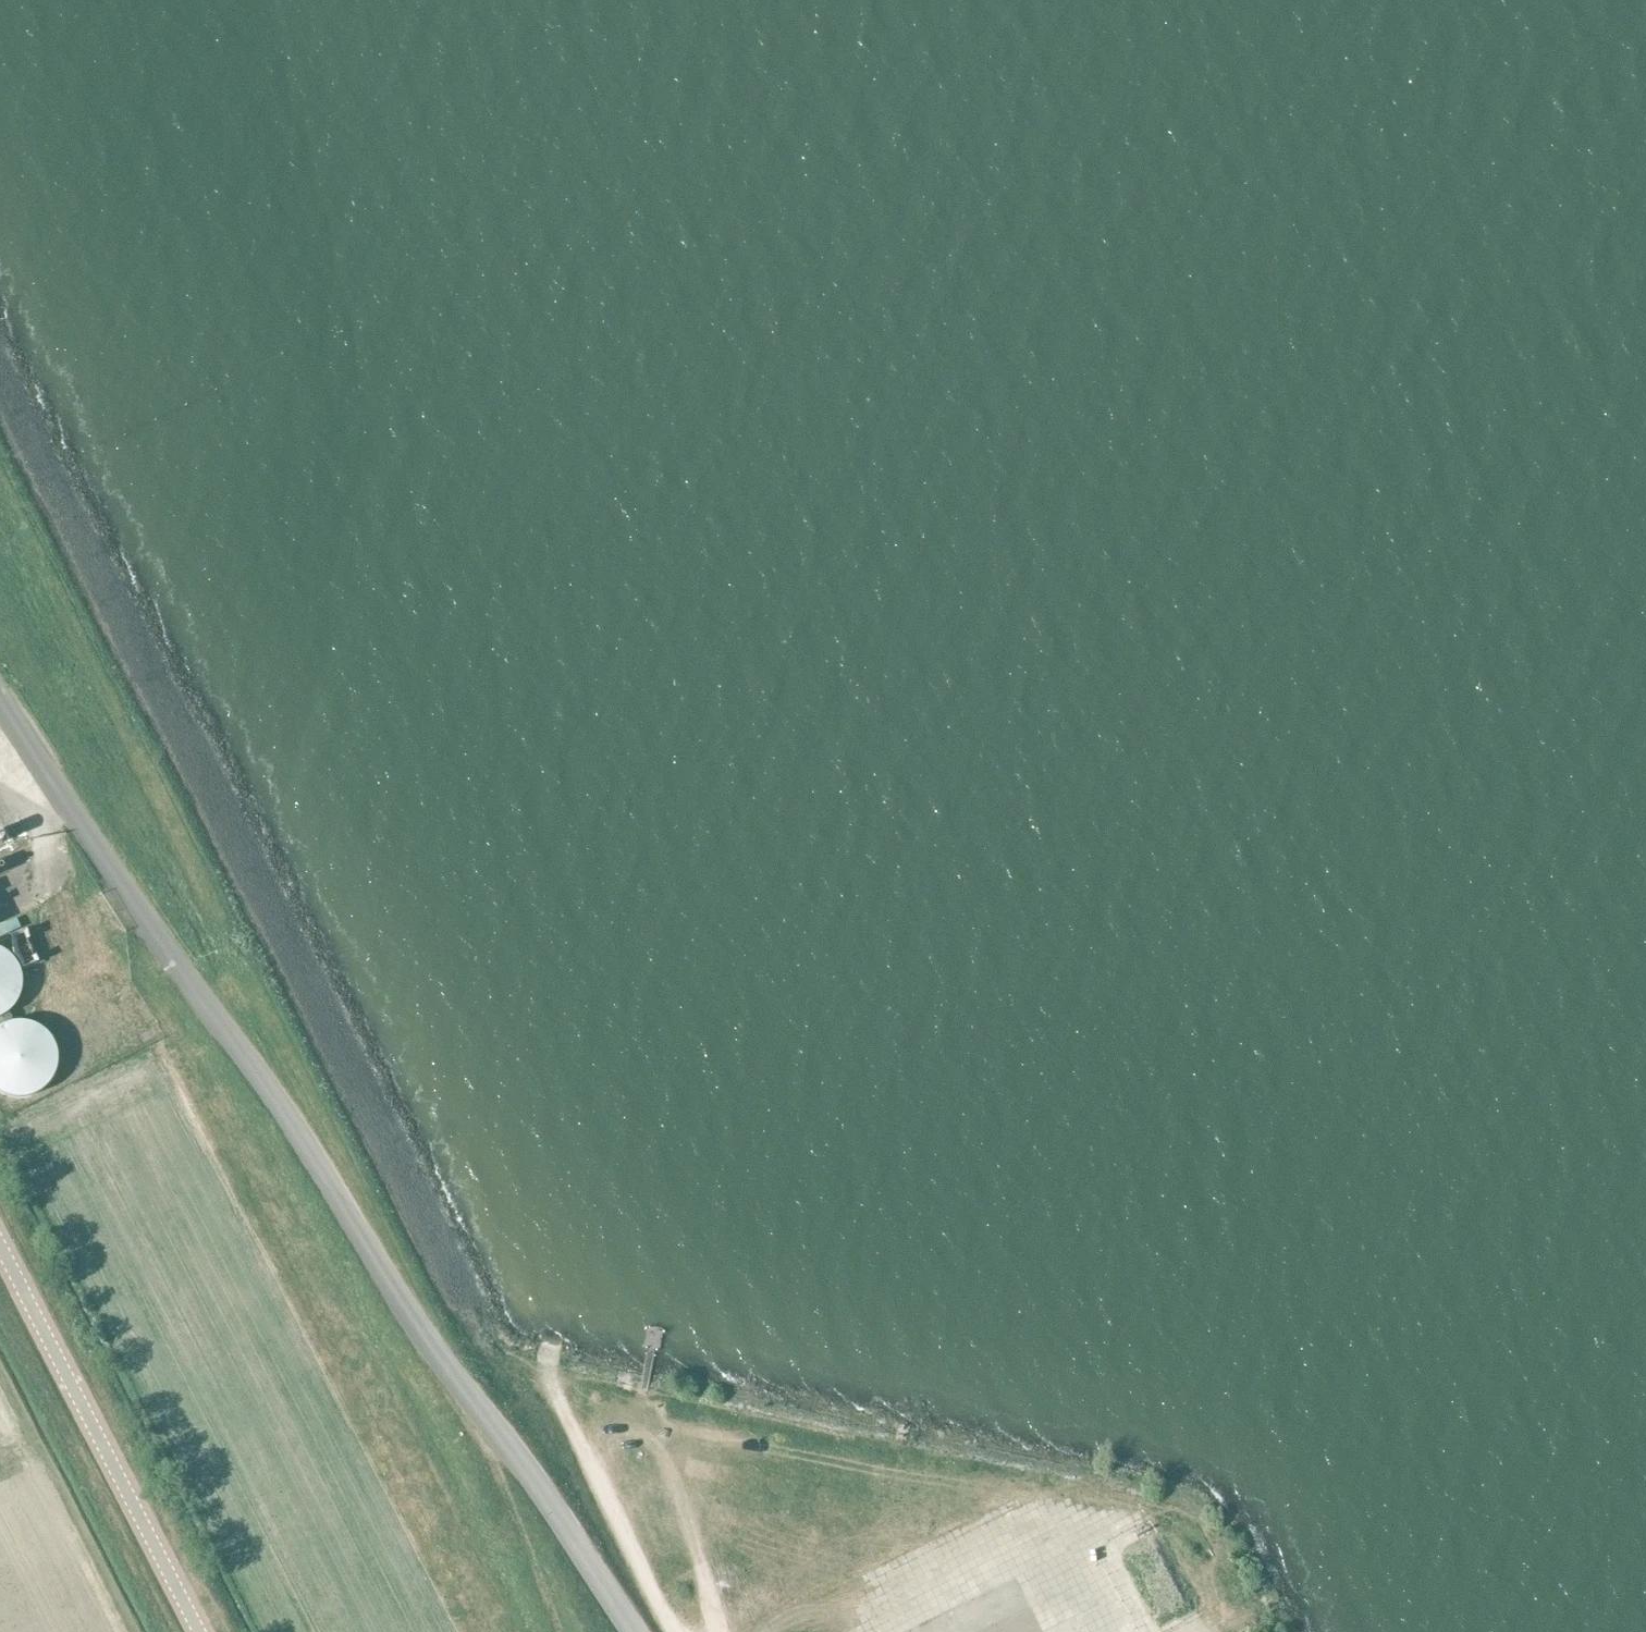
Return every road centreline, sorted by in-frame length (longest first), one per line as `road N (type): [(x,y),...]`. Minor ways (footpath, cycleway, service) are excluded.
road 1 (unclassified): [(640,1631),(0,698)]
road 2 (tertiary): [(199,1631),(0,1245)]

